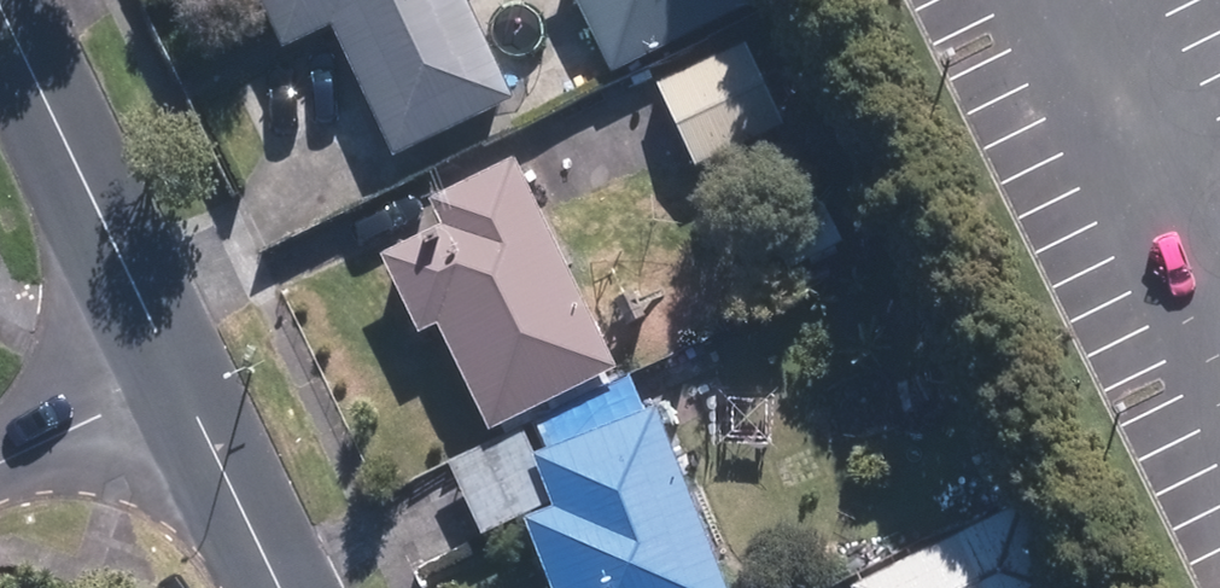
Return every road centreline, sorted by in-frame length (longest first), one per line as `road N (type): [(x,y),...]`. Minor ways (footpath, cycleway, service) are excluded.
road 1 (residential): [(180,374),(0,4)]
road 2 (residential): [(282,587),(180,374)]
road 3 (residential): [(0,459),(180,374)]

